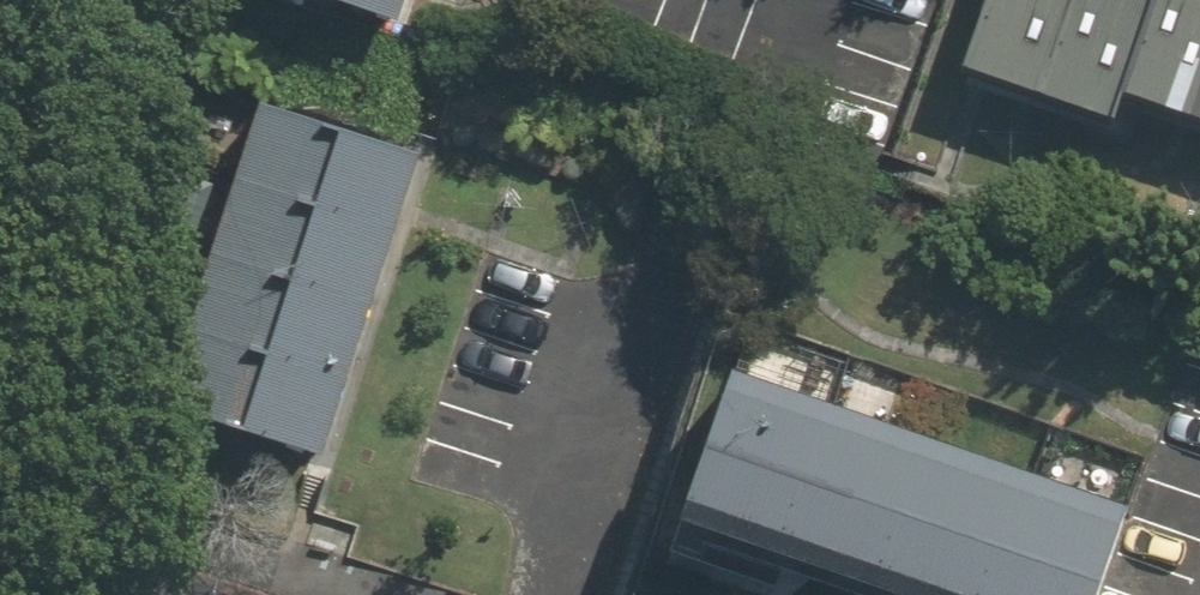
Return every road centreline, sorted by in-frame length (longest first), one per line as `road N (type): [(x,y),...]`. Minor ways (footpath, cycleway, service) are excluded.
road 1 (residential): [(122,594),(0,553)]

